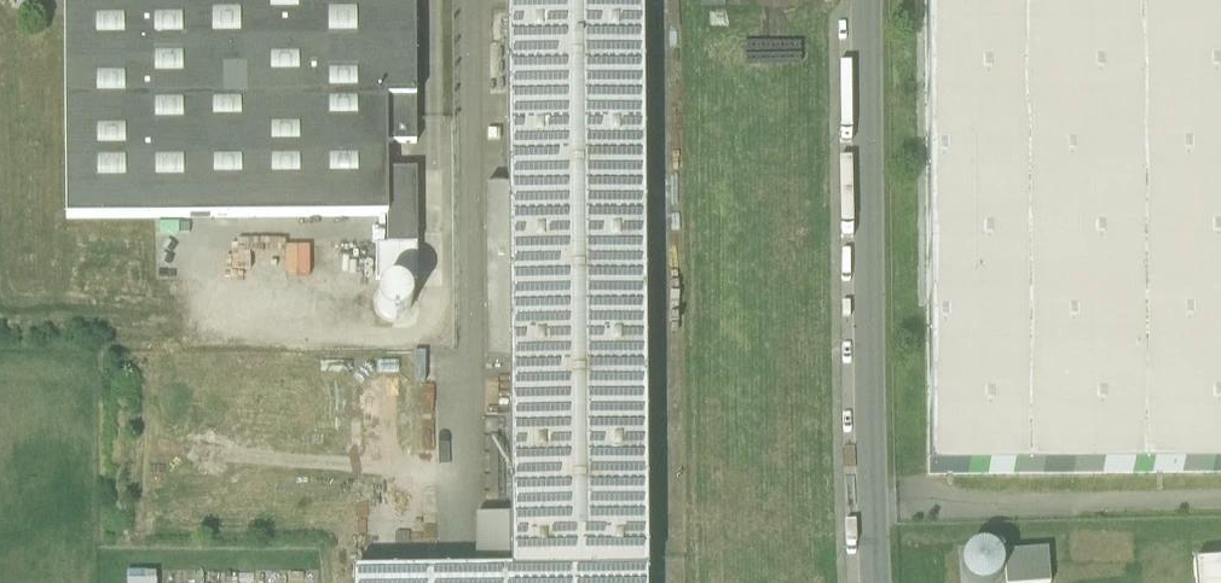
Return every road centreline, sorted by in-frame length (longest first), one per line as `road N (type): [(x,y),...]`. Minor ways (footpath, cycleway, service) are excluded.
road 1 (residential): [(875,582),(867,0)]

